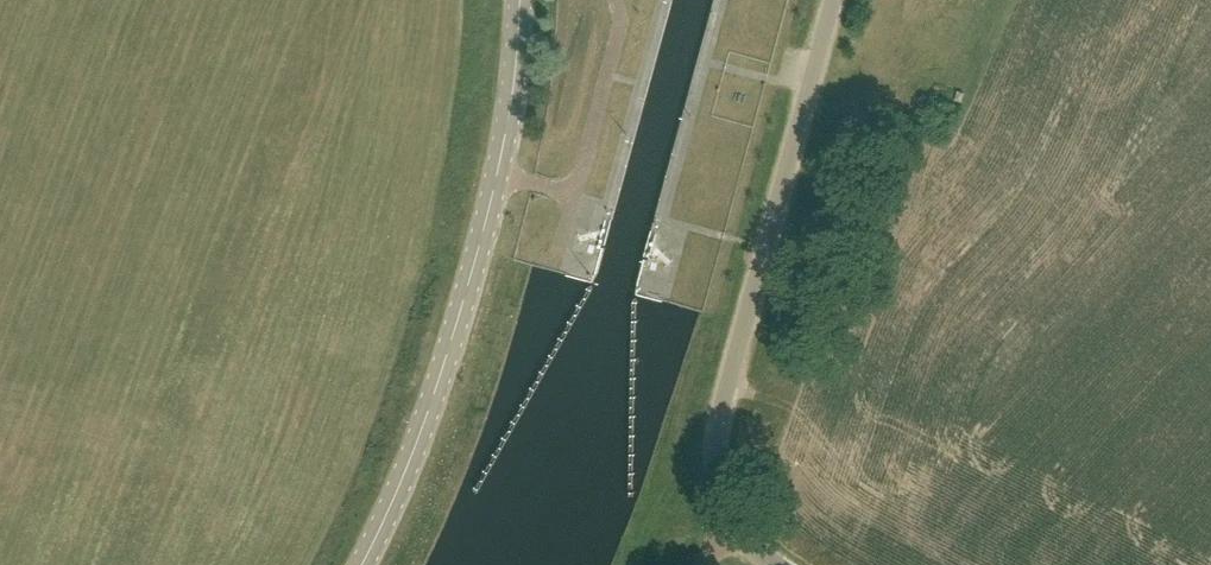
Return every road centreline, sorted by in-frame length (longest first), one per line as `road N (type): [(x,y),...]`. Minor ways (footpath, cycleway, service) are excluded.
road 1 (tertiary): [(362,564),(439,382),(472,271),(511,103),(520,0)]
road 2 (unclassified): [(739,530),(721,469),(724,422),(833,0)]

